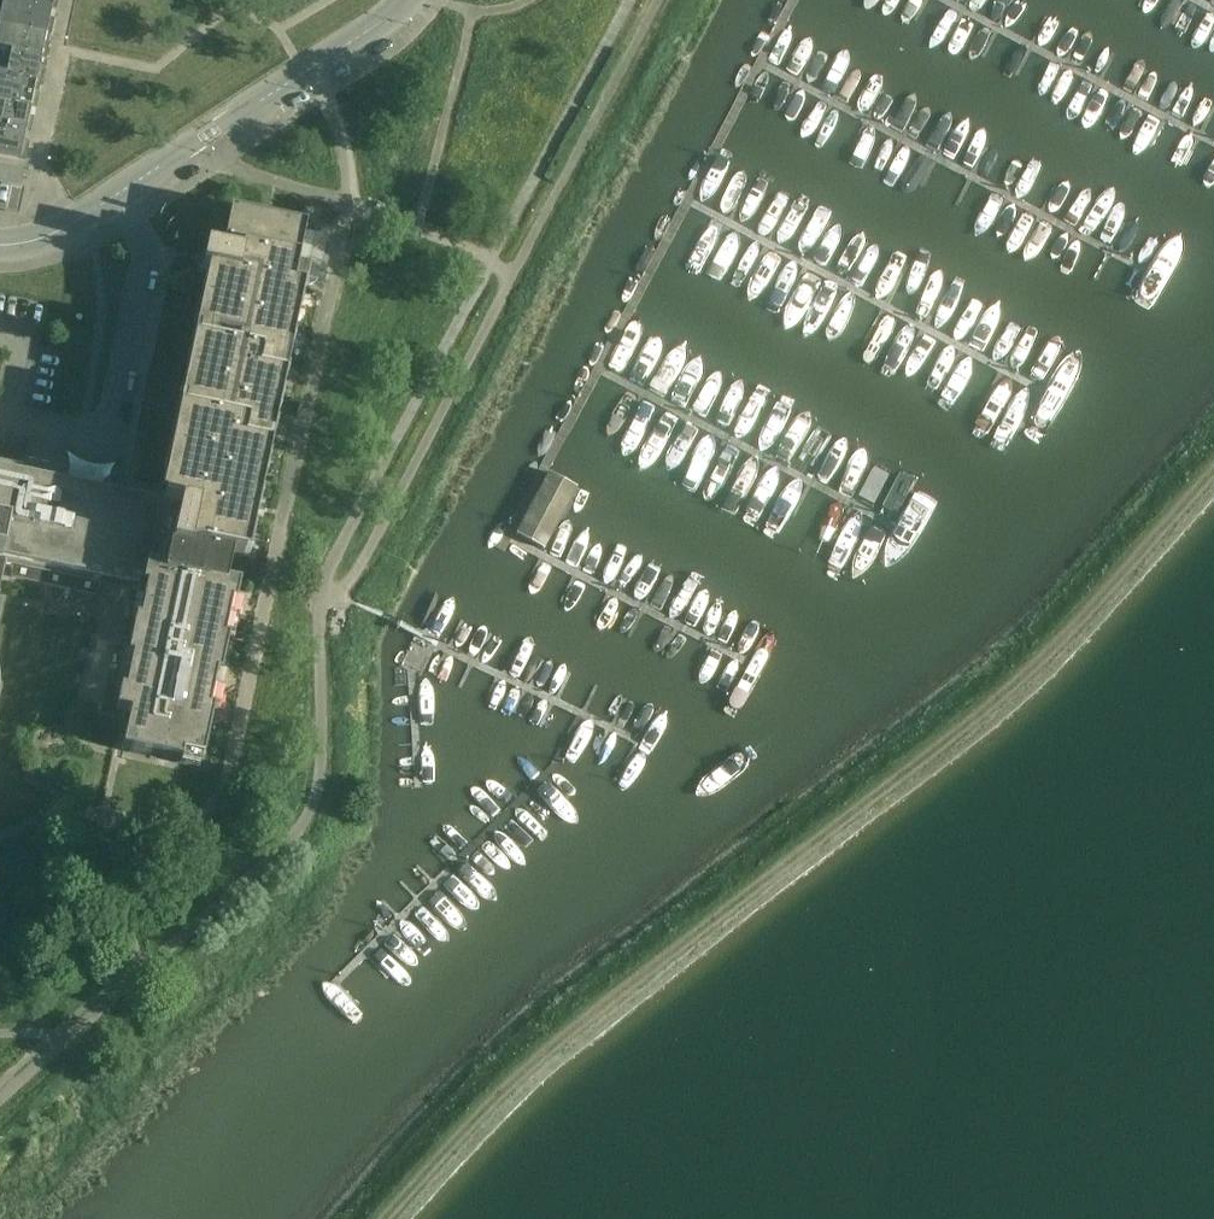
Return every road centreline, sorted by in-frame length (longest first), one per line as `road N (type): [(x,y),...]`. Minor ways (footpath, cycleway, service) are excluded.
road 1 (residential): [(0,246),(48,236),(120,203),(322,71),(410,0)]

